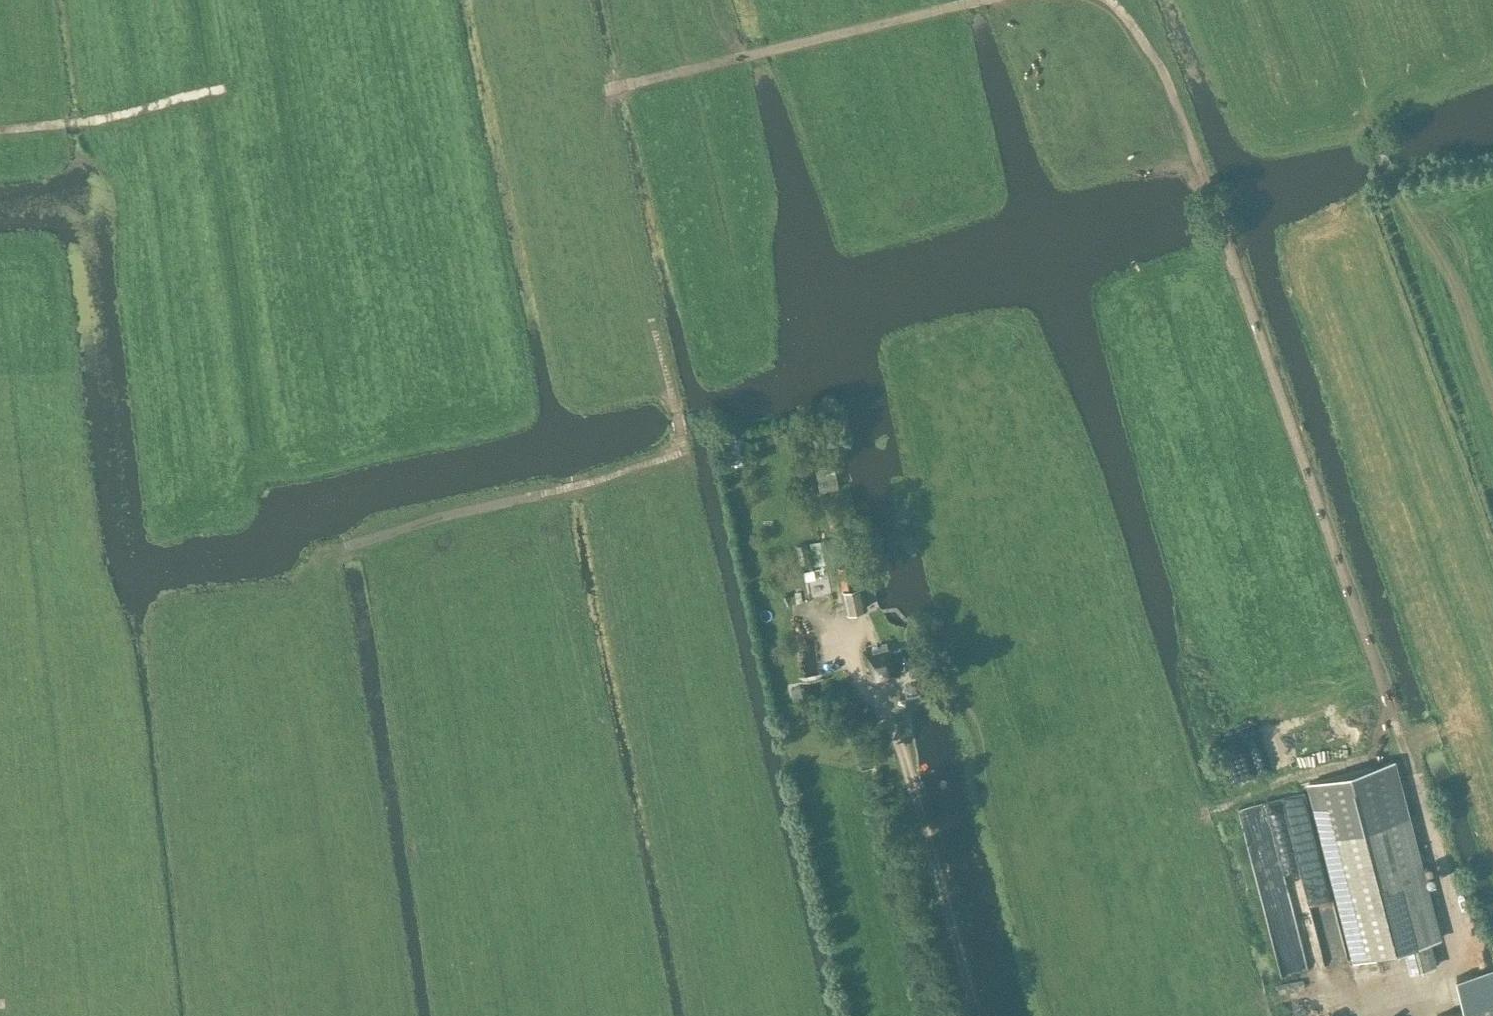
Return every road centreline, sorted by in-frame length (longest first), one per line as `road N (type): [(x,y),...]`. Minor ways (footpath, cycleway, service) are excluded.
road 1 (track): [(1431,1015),(1427,1001),(1452,968),(1457,914),(1166,75),(1112,0)]
road 2 (track): [(1492,401),(1448,278),(1360,105),(1334,27),(1380,3)]
road 3 (track): [(992,0),(607,90)]
road 4 (track): [(1360,105),(1261,126),(1211,0)]
road 5 (track): [(0,130),(95,120),(219,88)]

